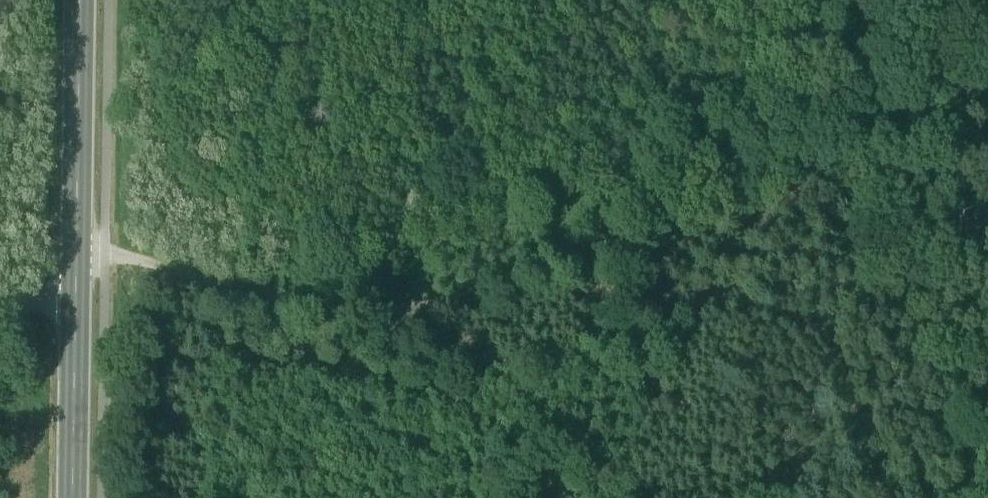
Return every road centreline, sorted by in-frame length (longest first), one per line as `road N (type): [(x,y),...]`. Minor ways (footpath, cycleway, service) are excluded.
road 1 (track): [(74,248),(377,322),(455,310),(820,118),(832,53),(859,0)]
road 2 (primary): [(74,294),(82,0)]
road 3 (primary): [(72,497),(74,294)]
road 4 (track): [(820,118),(987,31)]

